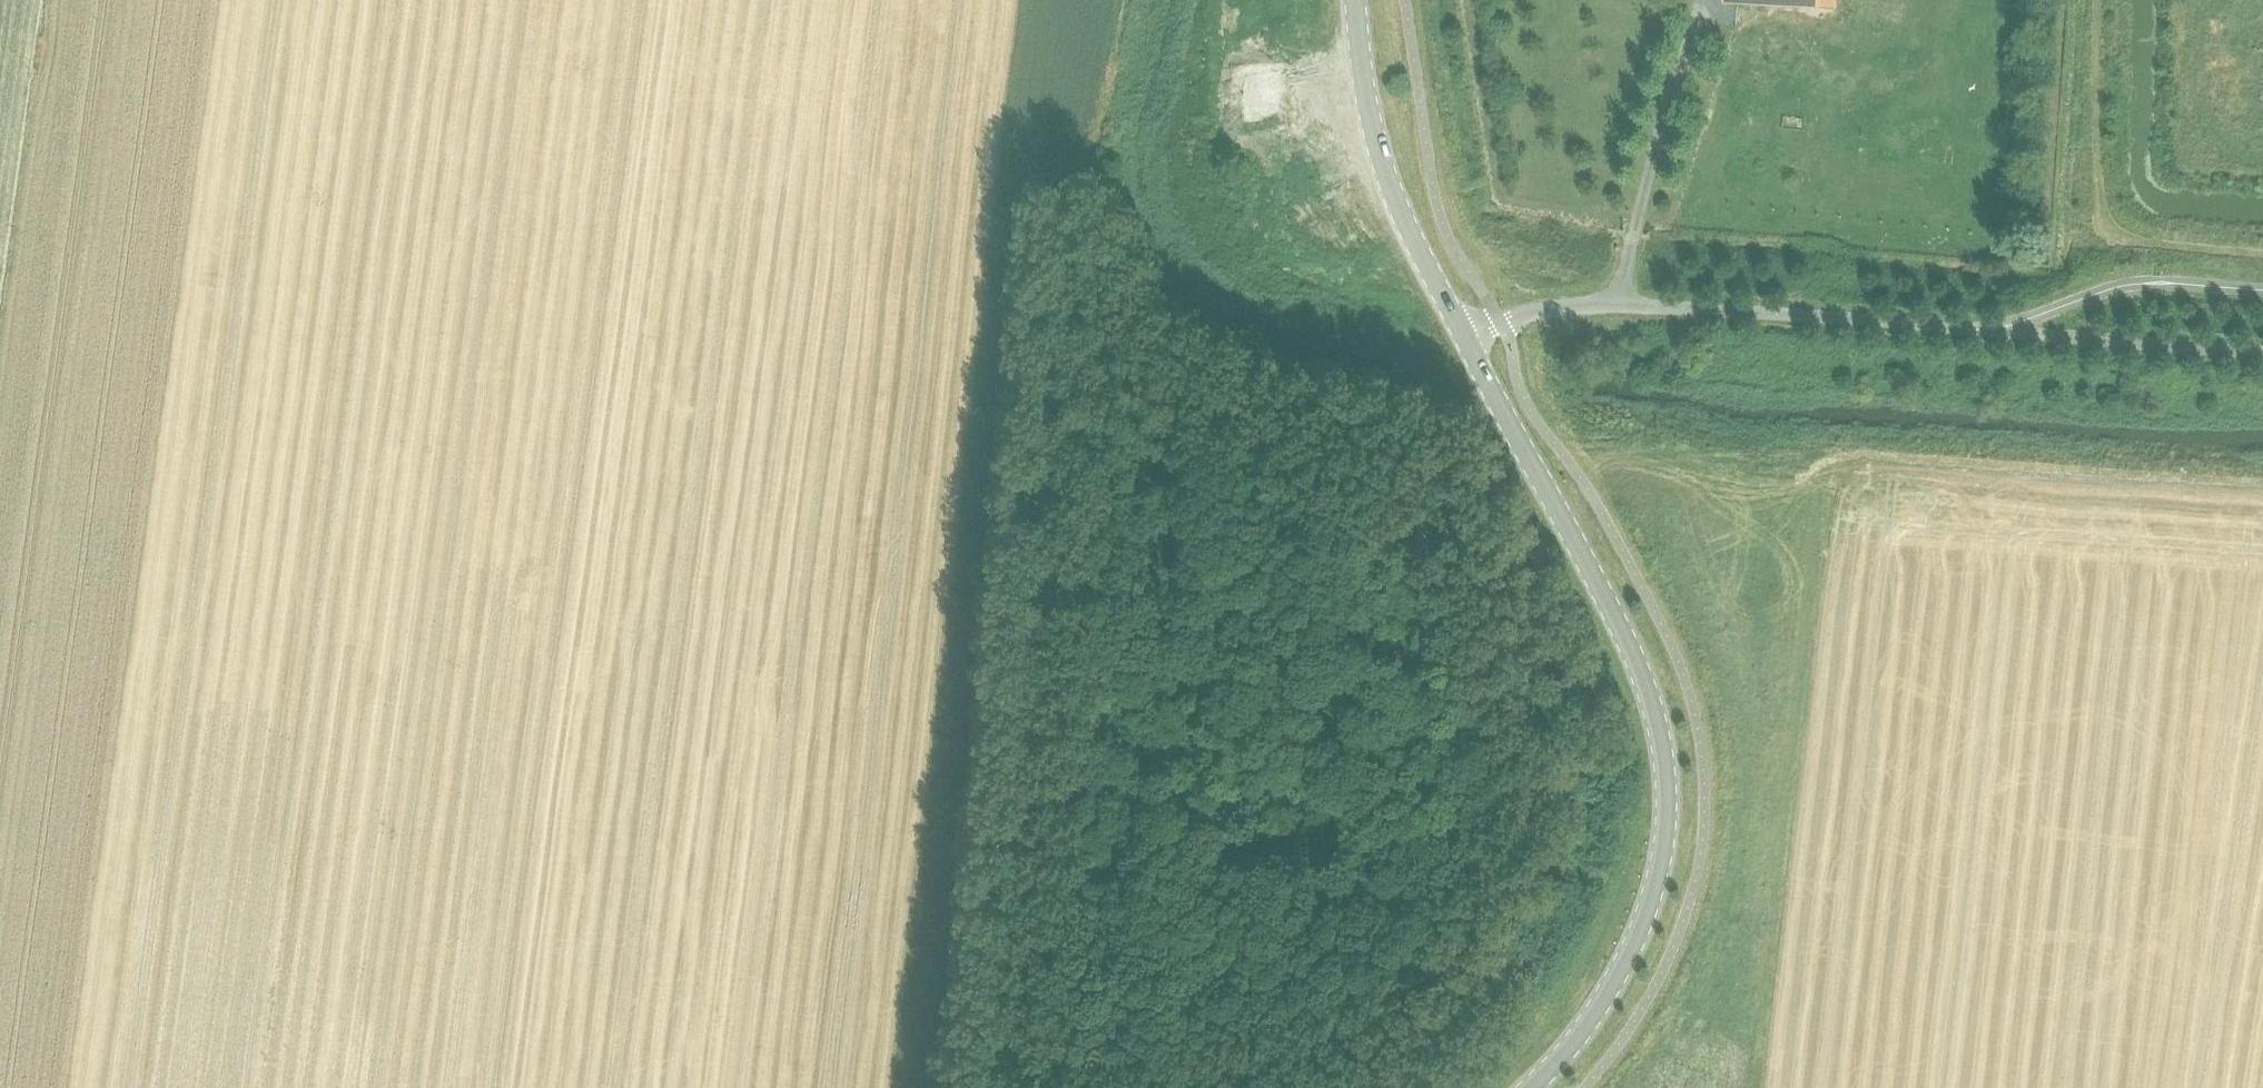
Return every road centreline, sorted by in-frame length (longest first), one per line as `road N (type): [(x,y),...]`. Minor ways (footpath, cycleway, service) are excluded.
road 1 (tertiary): [(1532,1087),(1582,1030),(1637,942),(1663,851),(1665,773),(1628,642),(1465,339)]
road 2 (unclassified): [(2061,336),(1579,305),(1501,320),(1465,339)]
road 3 (tertiary): [(1465,339),(1380,160),(1354,0)]
road 4 (track): [(2262,352),(2061,336)]

